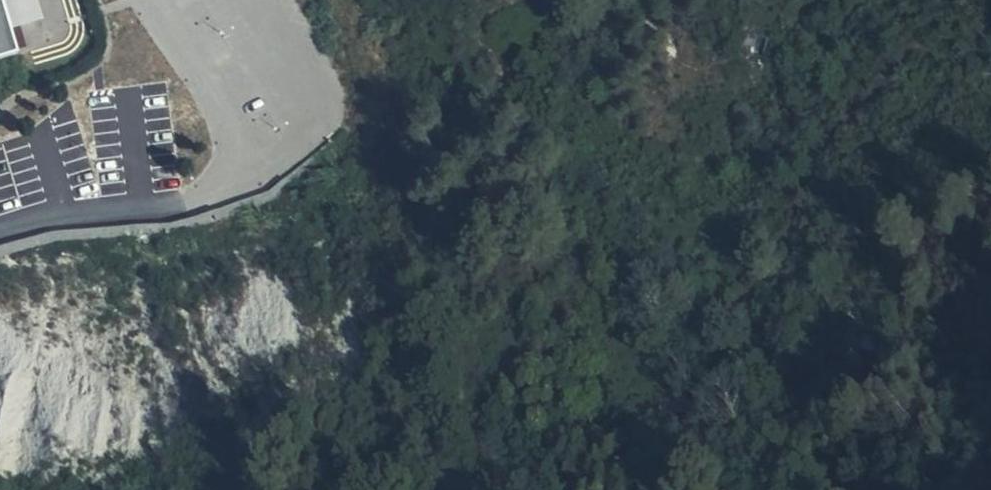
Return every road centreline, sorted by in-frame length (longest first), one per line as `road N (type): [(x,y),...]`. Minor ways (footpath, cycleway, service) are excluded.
road 1 (residential): [(0,229),(35,217),(194,199),(240,172)]

